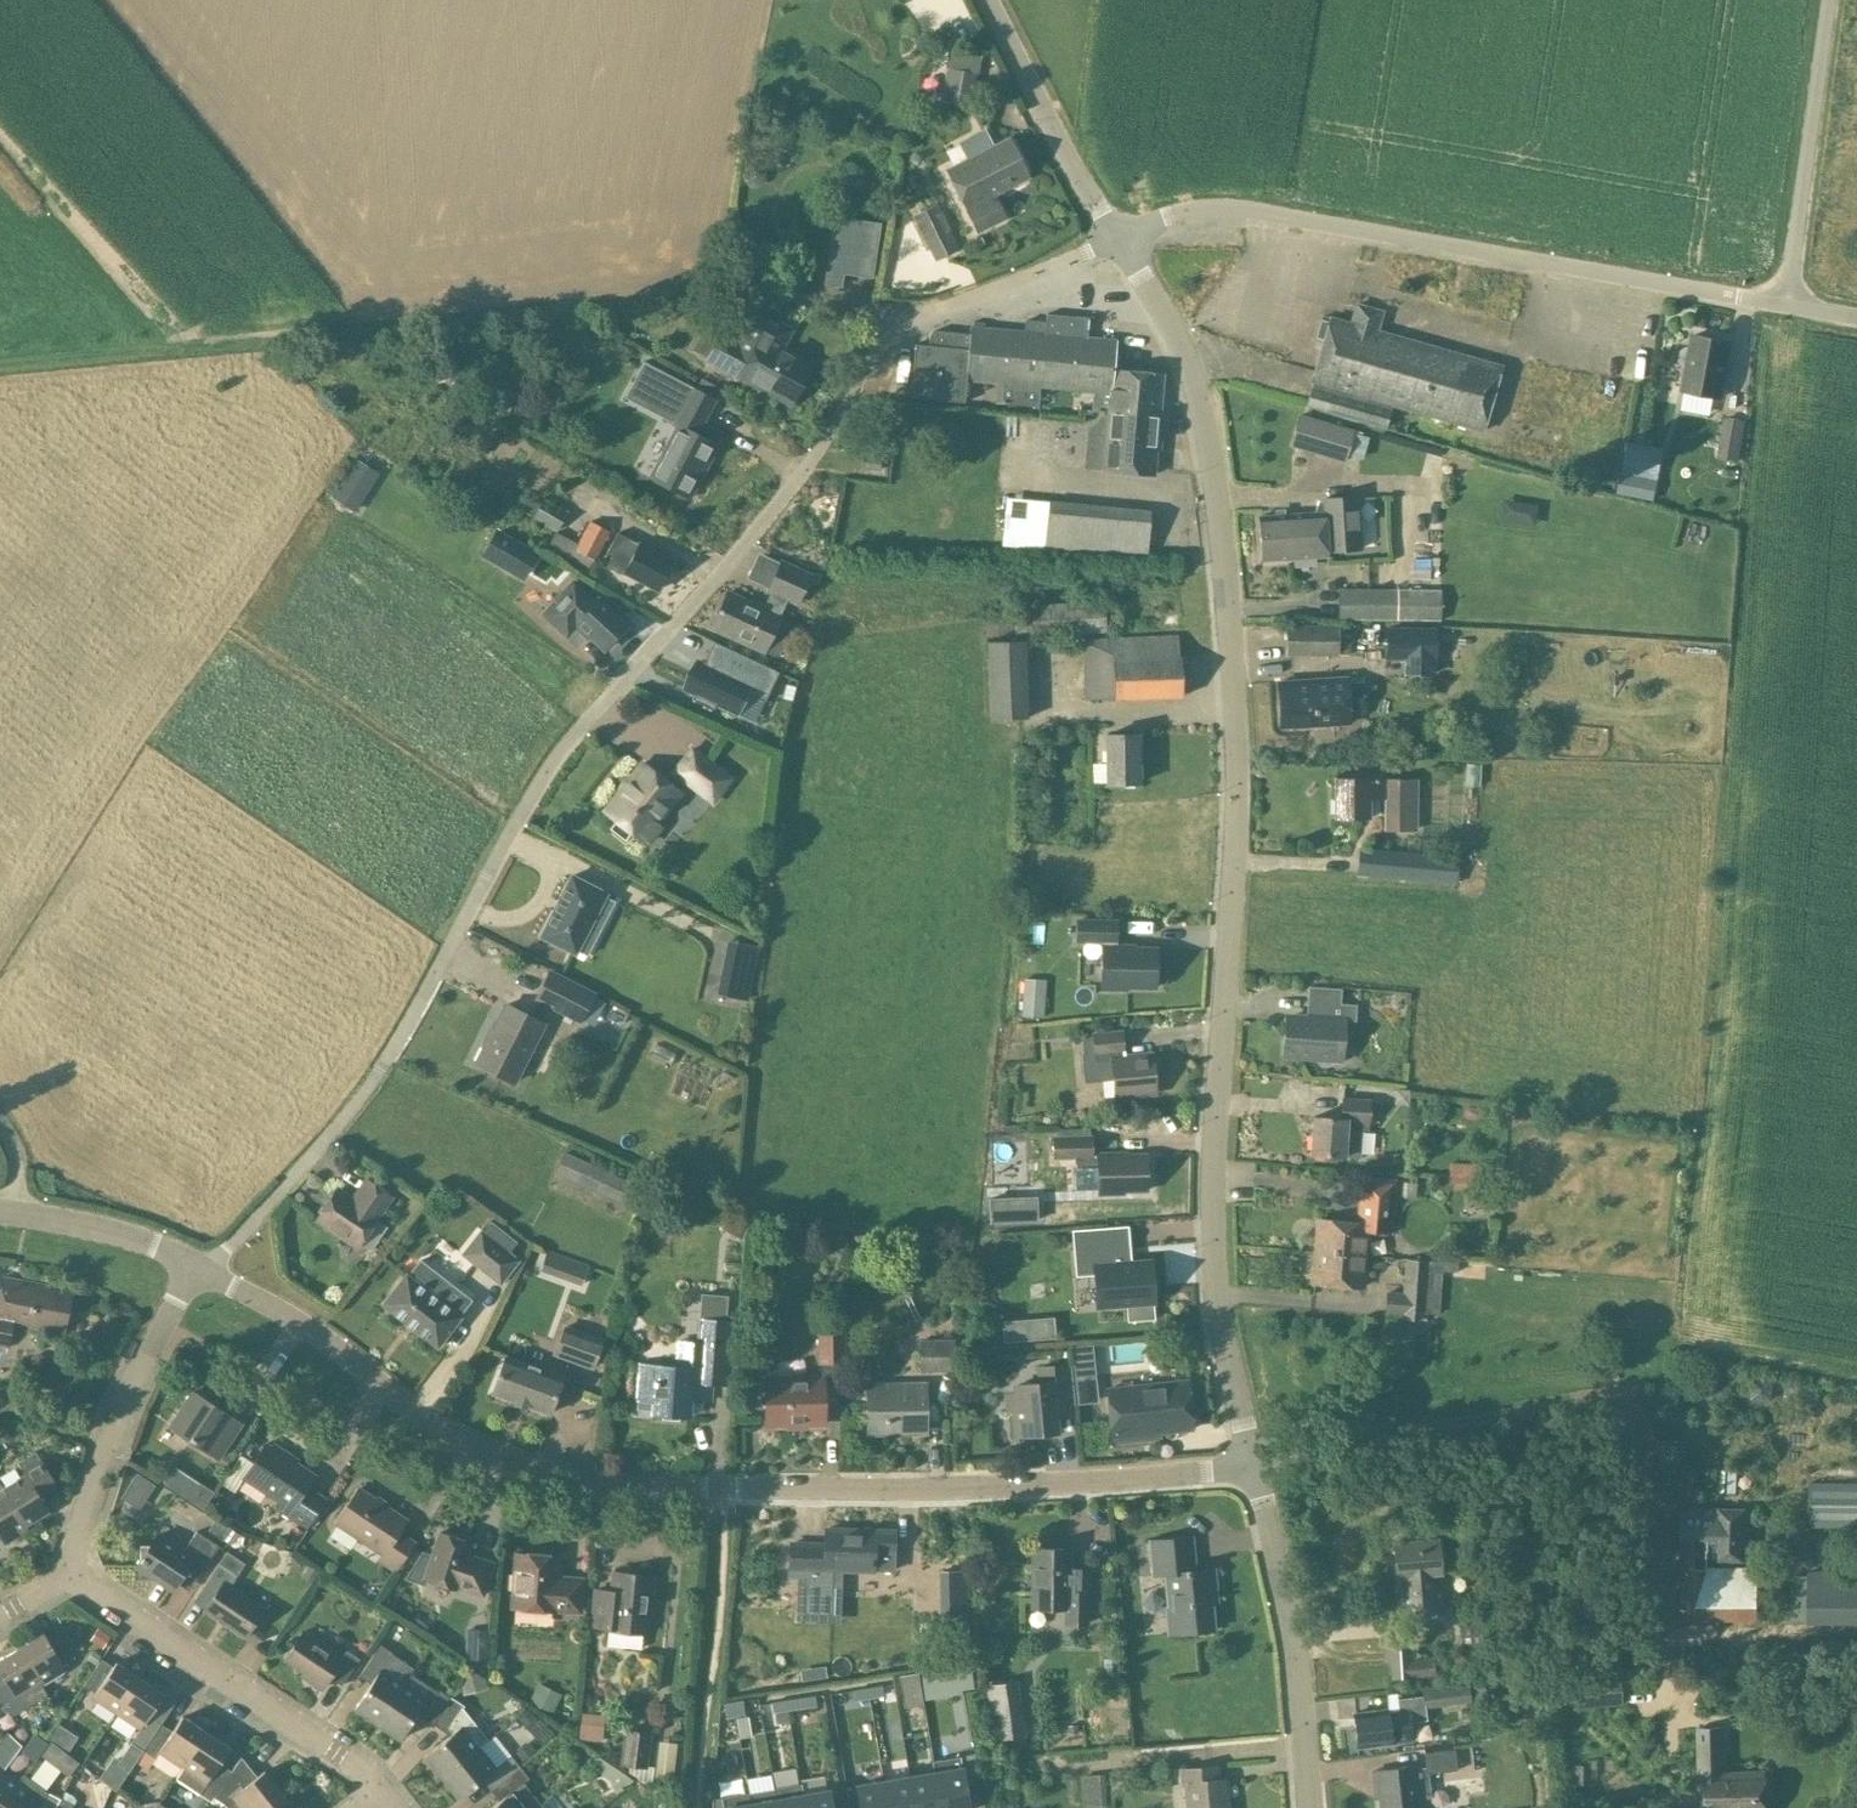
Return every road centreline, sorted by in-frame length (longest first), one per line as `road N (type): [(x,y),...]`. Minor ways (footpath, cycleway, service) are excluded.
road 1 (residential): [(205,1272),(378,1069),(551,760),(784,499),(898,327),(1116,239)]
road 2 (residential): [(1258,1468),(1207,1243),(1229,765),(1225,504),(1198,393),(1162,313),(1116,239)]
road 3 (residential): [(1258,1468),(1078,1484),(781,1493),(573,1480),(480,1447),(205,1272)]
road 4 (unclassified): [(1787,304),(1224,204),(1183,207),(1116,239)]
road 5 (residential): [(1646,1699),(1623,1462),(1596,1413),(1552,1408),(1258,1468)]
road 6 (residential): [(385,1788),(72,1571)]
road 7 (residential): [(1312,1807),(1300,1687),(1258,1468)]
road 8 (residential): [(72,1571),(105,1444),(146,1355),(205,1272)]
road 9 (unclassified): [(1787,304),(1830,0)]
road 10 (unclassified): [(989,0),(1116,239)]
road 11 (residential): [(205,1272),(145,1243),(0,1213)]

